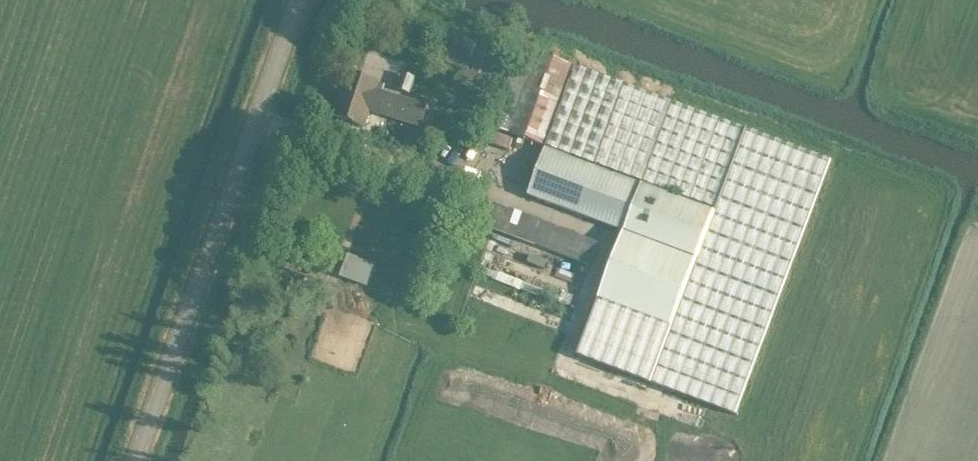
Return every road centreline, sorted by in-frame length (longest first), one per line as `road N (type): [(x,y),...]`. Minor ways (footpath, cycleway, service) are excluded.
road 1 (tertiary): [(137,460),(295,0)]

